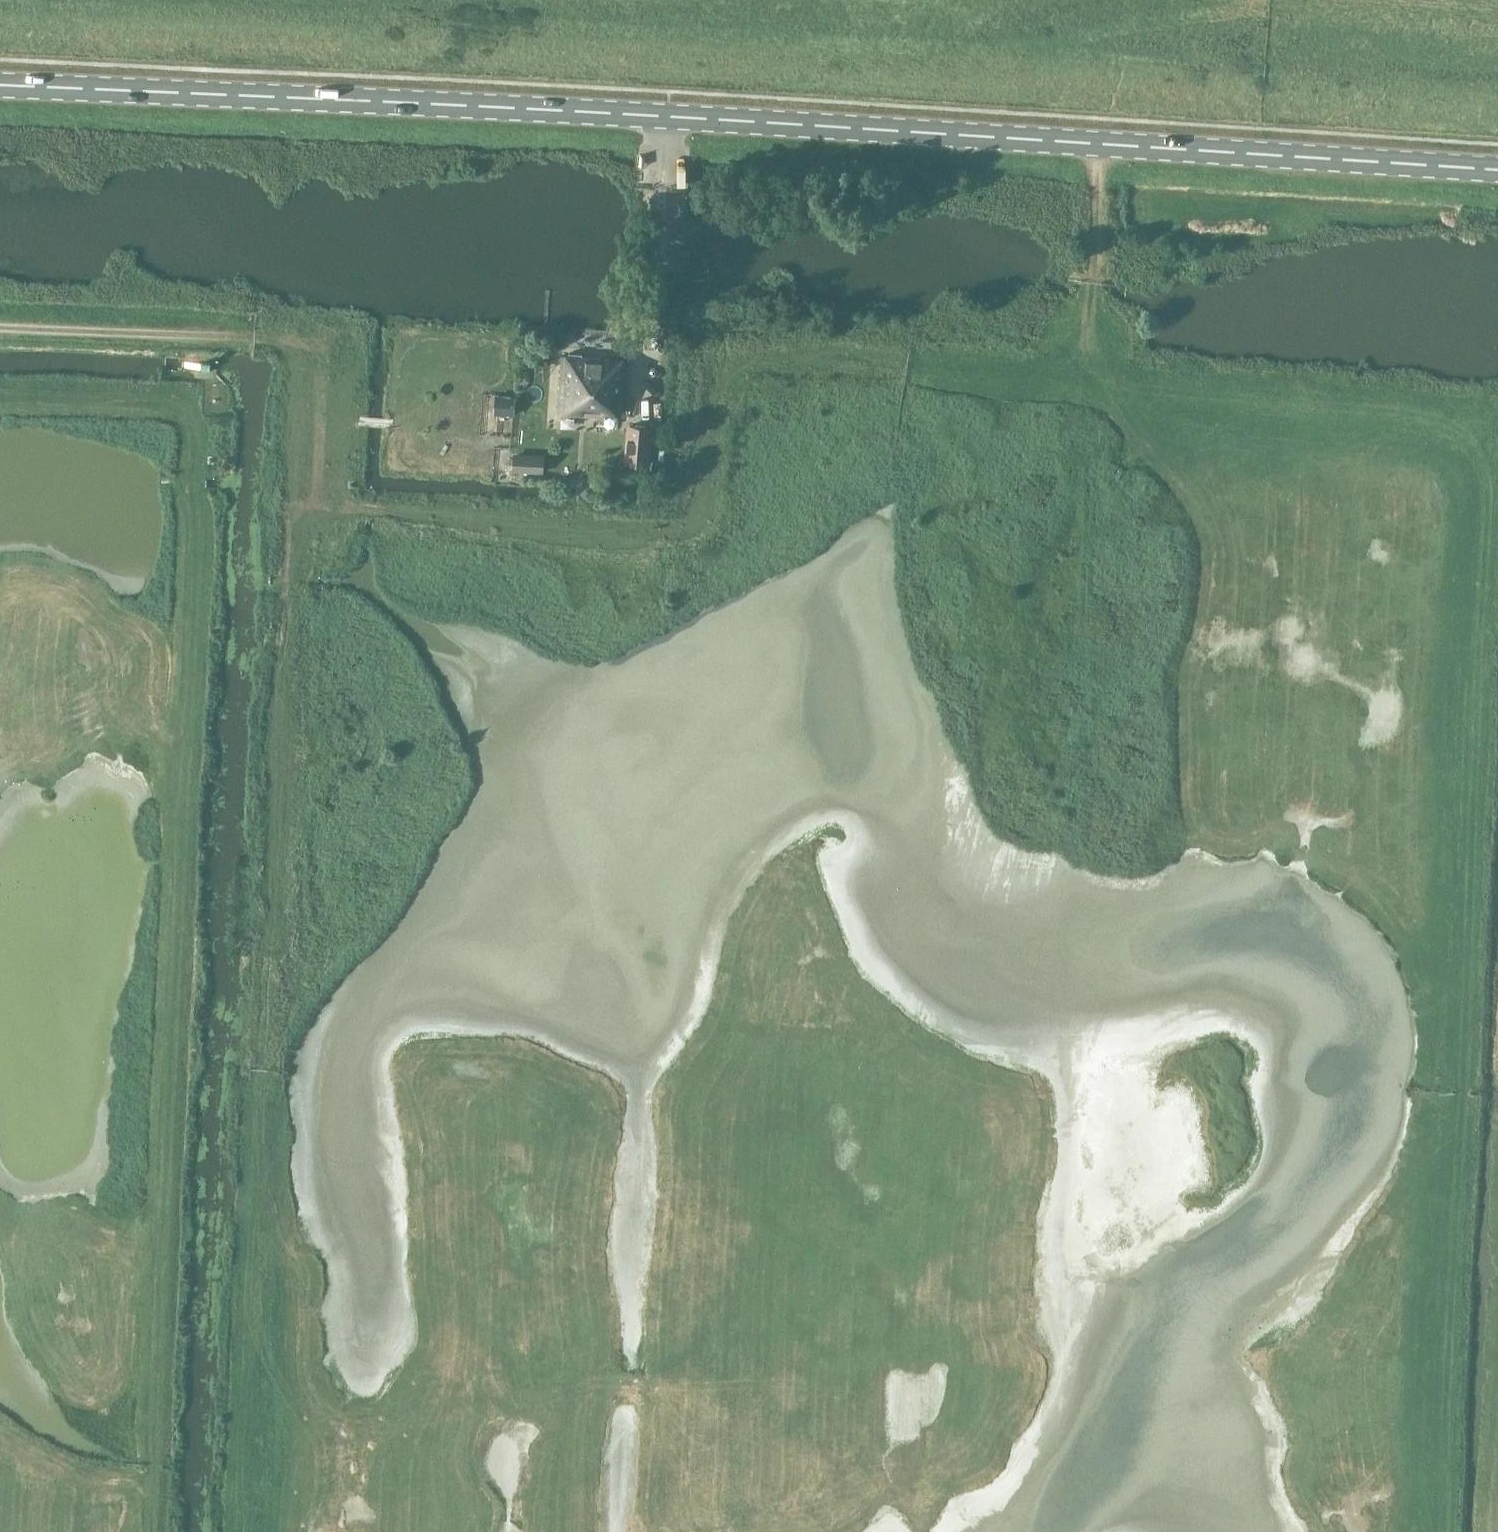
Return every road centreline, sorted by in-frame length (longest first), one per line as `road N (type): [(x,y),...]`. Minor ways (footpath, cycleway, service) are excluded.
road 1 (primary): [(1497,169),(639,114),(0,85)]
road 2 (track): [(0,327),(256,344)]
road 3 (track): [(1091,303),(1099,143)]

